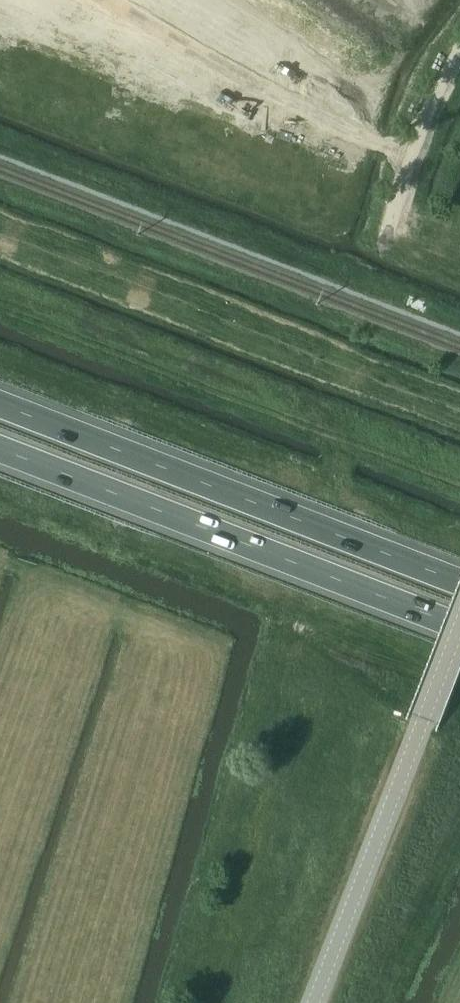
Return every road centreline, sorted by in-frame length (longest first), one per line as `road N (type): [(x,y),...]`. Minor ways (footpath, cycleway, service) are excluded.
road 1 (trunk): [(459,582),(0,404)]
road 2 (trunk): [(0,449),(459,626)]
road 3 (unclassified): [(459,633),(315,1002)]
road 4 (track): [(459,53),(388,231)]

